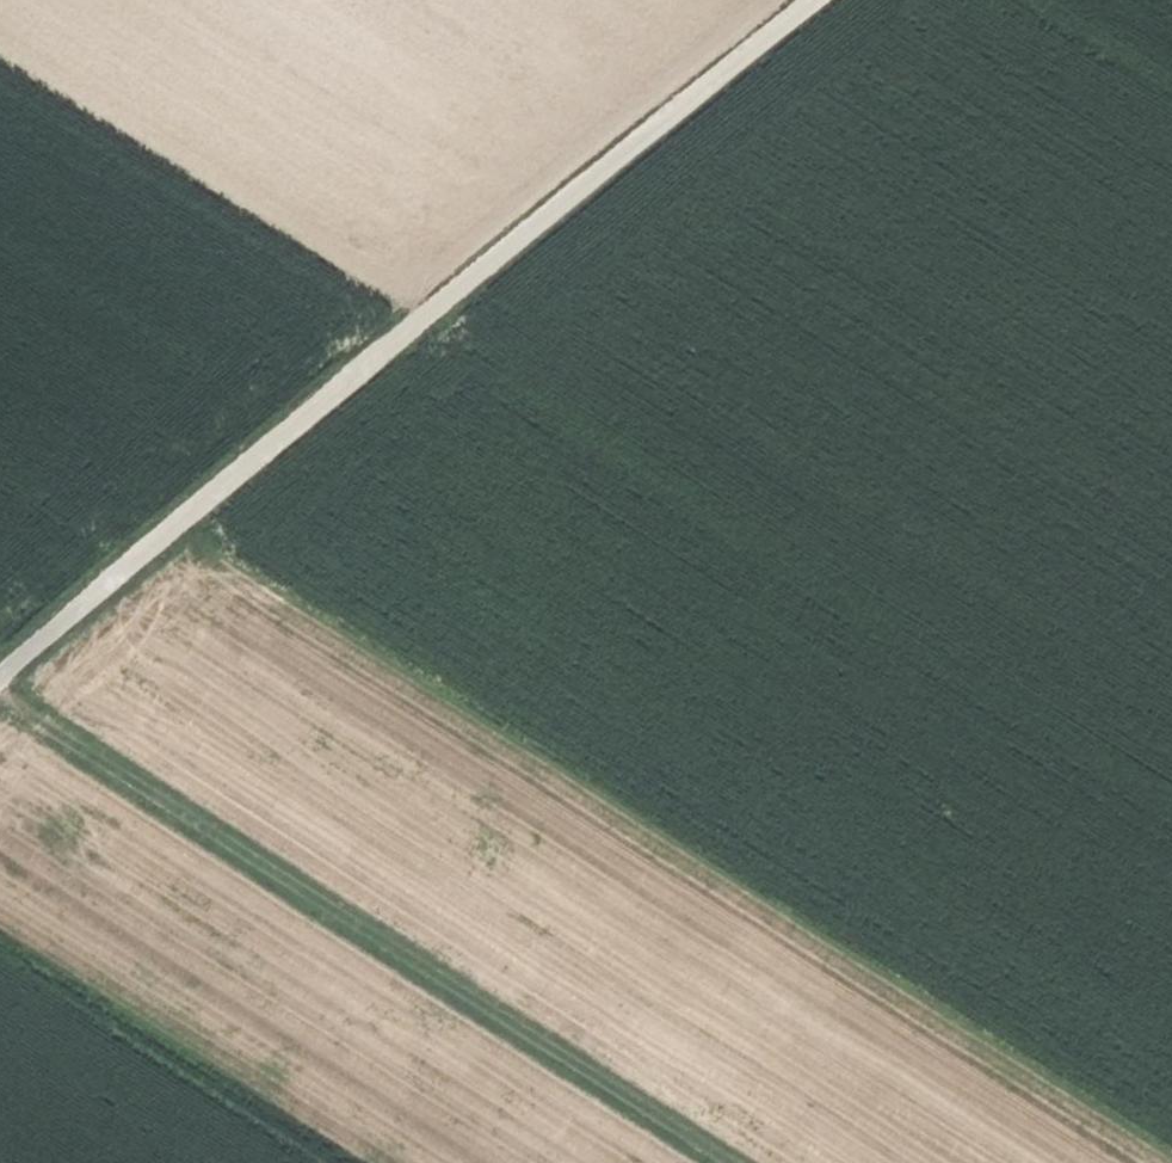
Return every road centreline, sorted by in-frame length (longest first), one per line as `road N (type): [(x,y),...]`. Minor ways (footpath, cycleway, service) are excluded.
road 1 (track): [(0,677),(813,0)]

